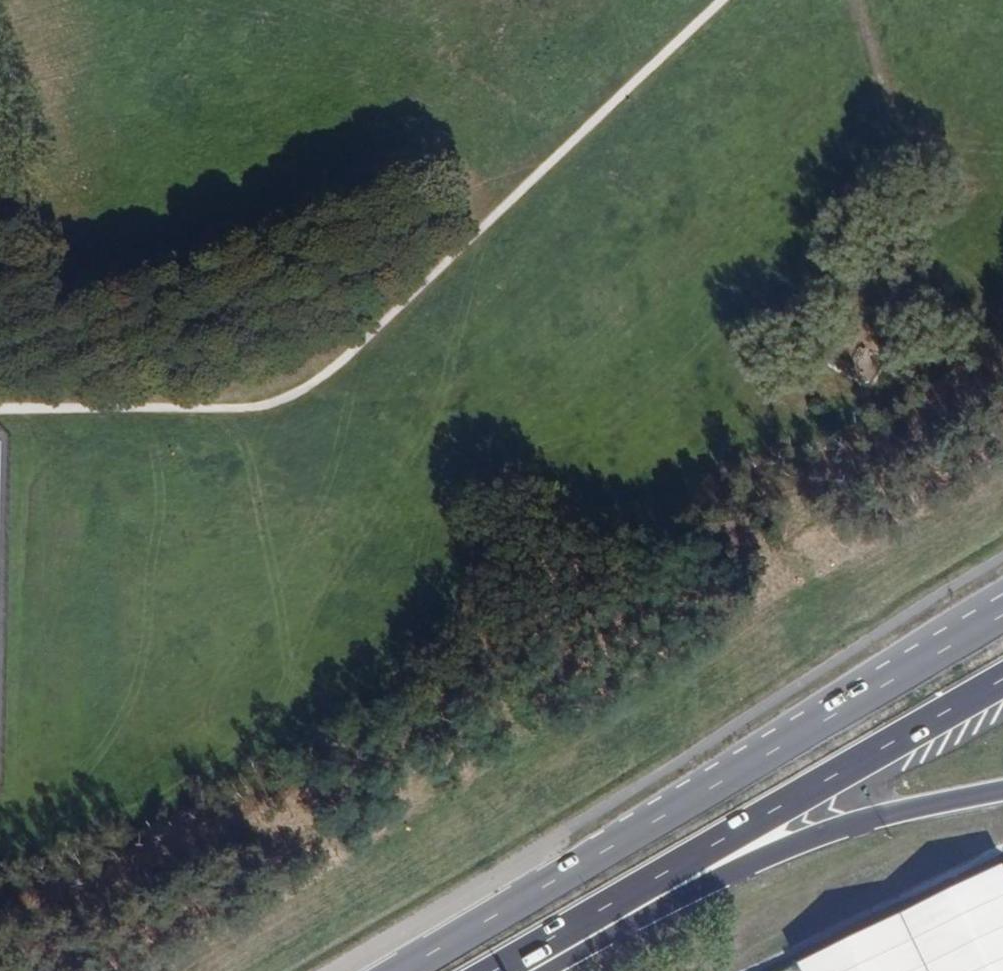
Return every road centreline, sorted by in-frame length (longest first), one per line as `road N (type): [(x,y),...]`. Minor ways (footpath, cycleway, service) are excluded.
road 1 (primary): [(1002,614),(388,970)]
road 2 (primary): [(505,970),(1002,683)]
road 3 (primary): [(548,970),(740,868),(886,815),(1002,790)]

